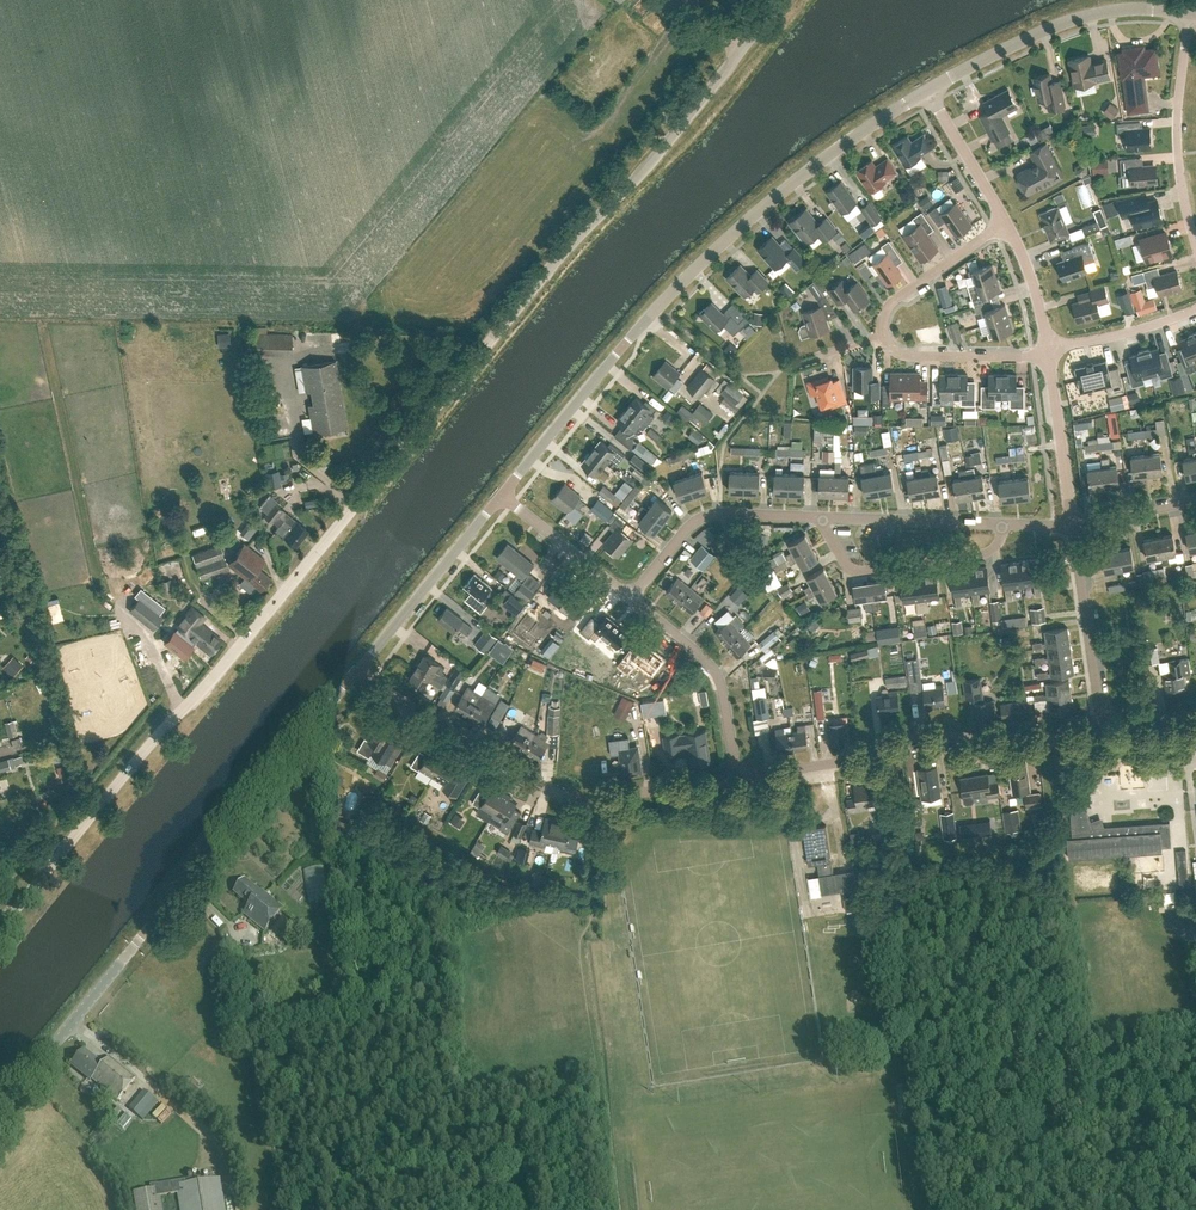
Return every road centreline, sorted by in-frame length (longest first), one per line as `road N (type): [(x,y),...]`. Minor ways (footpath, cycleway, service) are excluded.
road 1 (tertiary): [(781,0),(0,928)]
road 2 (tertiary): [(502,495),(628,340),(714,253),(836,152),(929,91)]
road 3 (tertiary): [(0,1109),(358,672)]
road 4 (residential): [(381,687),(565,798),(737,779)]
road 5 (residential): [(737,779),(853,760),(921,735),(1104,737)]
road 6 (tertiary): [(929,91),(1092,15),(1191,14)]
road 7 (residential): [(1195,246),(1177,149),(1191,14)]
road 8 (residential): [(823,517),(842,563),(862,573),(981,556),(997,545),(1004,524)]
road 9 (tertiary): [(358,672),(502,495)]
road 10 (residential): [(823,517),(710,515),(686,531),(632,598)]
road 11 (residential): [(737,779),(716,675),(632,598)]
road 12 (residential): [(1104,737),(1074,528)]
road 13 (residential): [(1004,524),(823,517)]
road 14 (residential): [(1074,528),(1049,351)]
road 15 (residential): [(884,336),(890,305),(1005,222)]
road 16 (residential): [(1049,351),(912,357),(884,336)]
road 17 (residential): [(632,598),(502,495)]
road 18 (residential): [(1005,222),(929,91)]
road 19 (residential): [(1049,351),(1195,311)]
road 20 (residential): [(1049,351),(1028,269),(1005,222)]
road 21 (residential): [(1195,503),(1074,528)]

